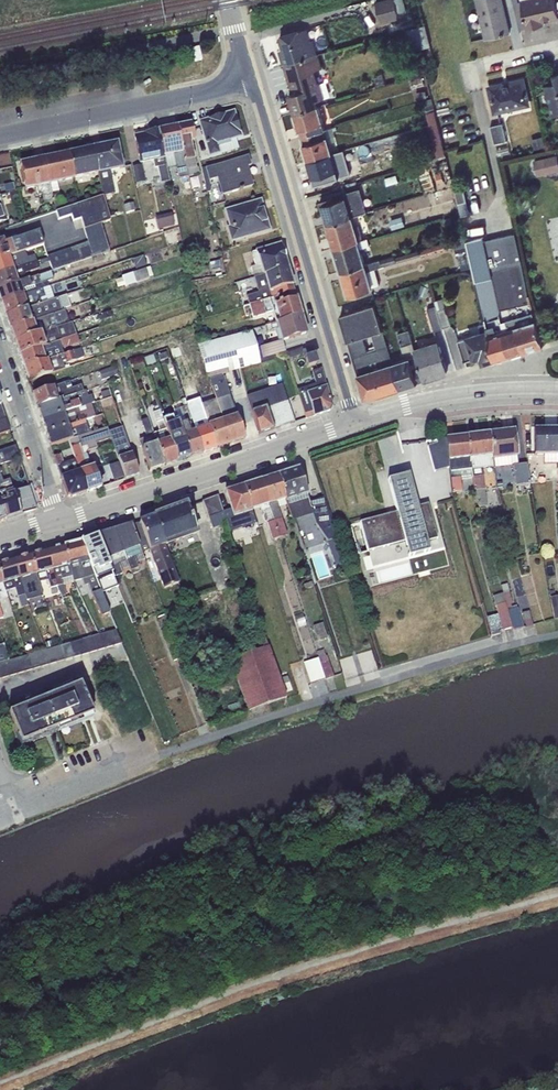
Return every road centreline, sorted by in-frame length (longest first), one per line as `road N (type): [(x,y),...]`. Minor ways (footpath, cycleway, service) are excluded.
road 1 (unclassified): [(160,755),(557,634)]
road 2 (tertiary): [(356,422),(253,83)]
road 3 (residential): [(356,422),(69,521)]
road 4 (tertiary): [(253,83),(0,133)]
road 5 (residential): [(69,521),(0,330)]
road 6 (tertiary): [(356,422),(504,385)]
road 7 (residential): [(19,812),(160,755)]

